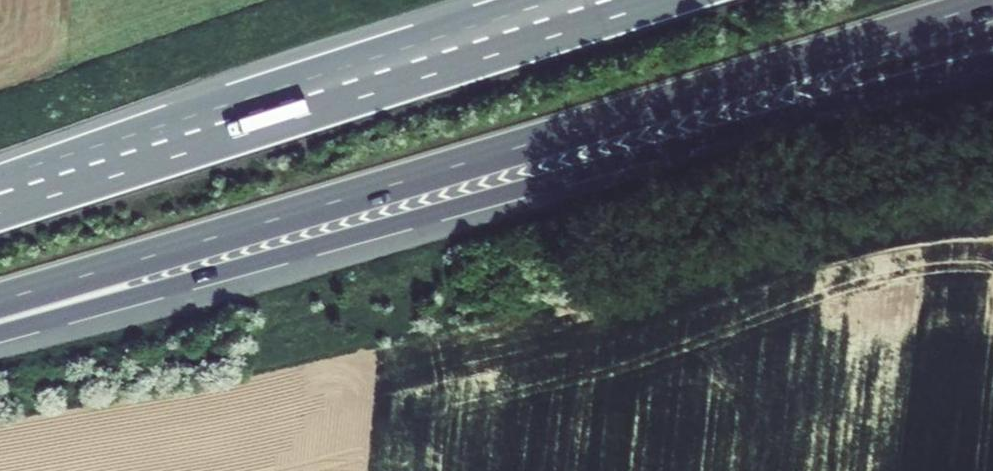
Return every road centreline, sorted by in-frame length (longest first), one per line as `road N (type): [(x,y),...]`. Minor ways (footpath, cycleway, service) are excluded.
road 1 (motorway): [(0,302),(992,3)]
road 2 (motorway): [(0,334),(992,65)]
road 3 (motorway): [(673,0),(0,210)]
road 4 (motorway): [(528,0),(0,188)]

